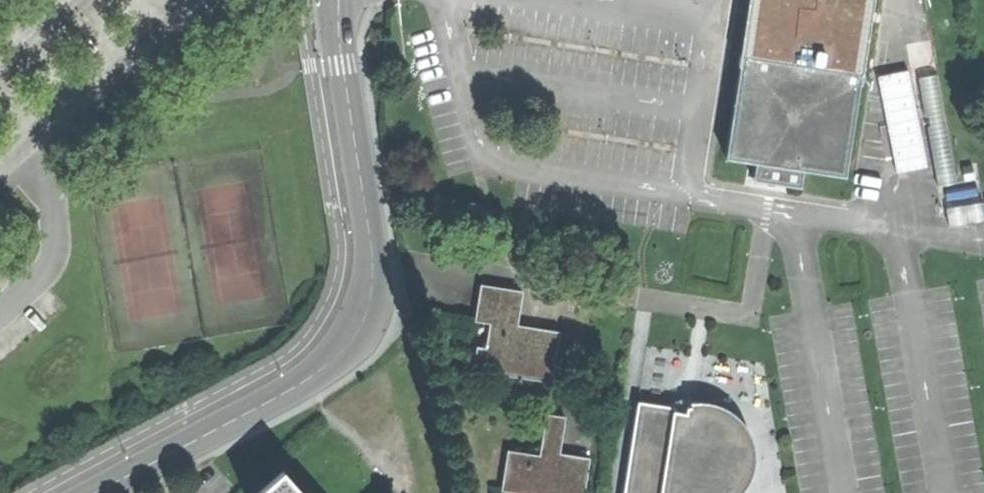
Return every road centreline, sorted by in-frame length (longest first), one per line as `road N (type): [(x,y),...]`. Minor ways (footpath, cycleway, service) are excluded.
road 1 (residential): [(103,492),(311,380),(338,360),(365,322),(377,271),(343,0)]

